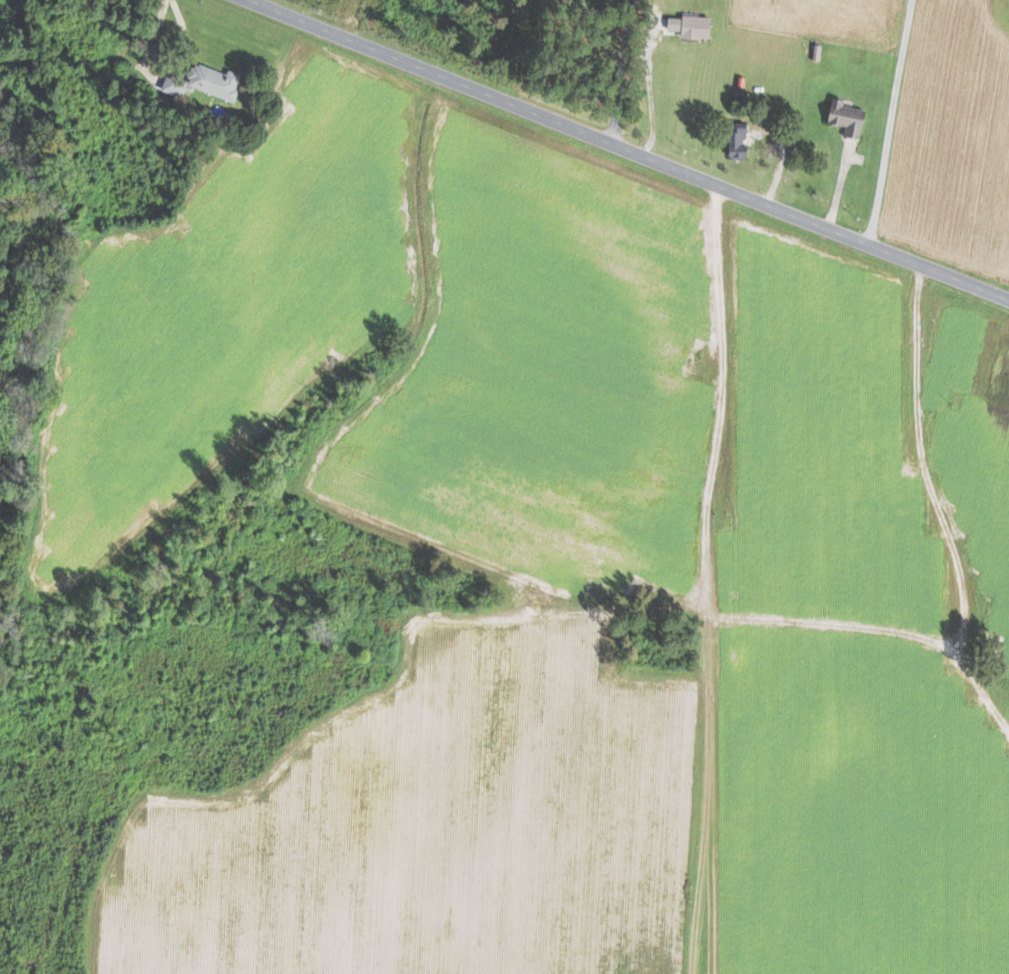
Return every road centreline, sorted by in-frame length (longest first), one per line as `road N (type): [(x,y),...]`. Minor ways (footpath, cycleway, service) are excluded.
road 1 (residential): [(1008,303),(242,0)]

